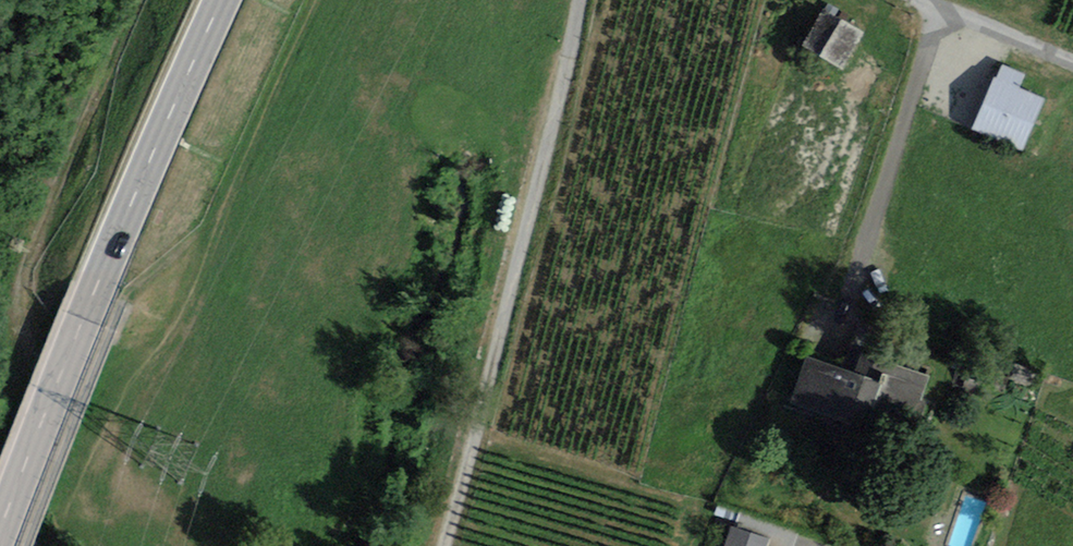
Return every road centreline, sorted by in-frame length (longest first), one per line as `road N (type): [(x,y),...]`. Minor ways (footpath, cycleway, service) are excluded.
road 1 (secondary): [(221,0),(0,541)]
road 2 (track): [(581,0),(443,545)]
road 3 (track): [(134,0),(41,225),(22,309)]
road 4 (residential): [(1072,65),(927,0)]

